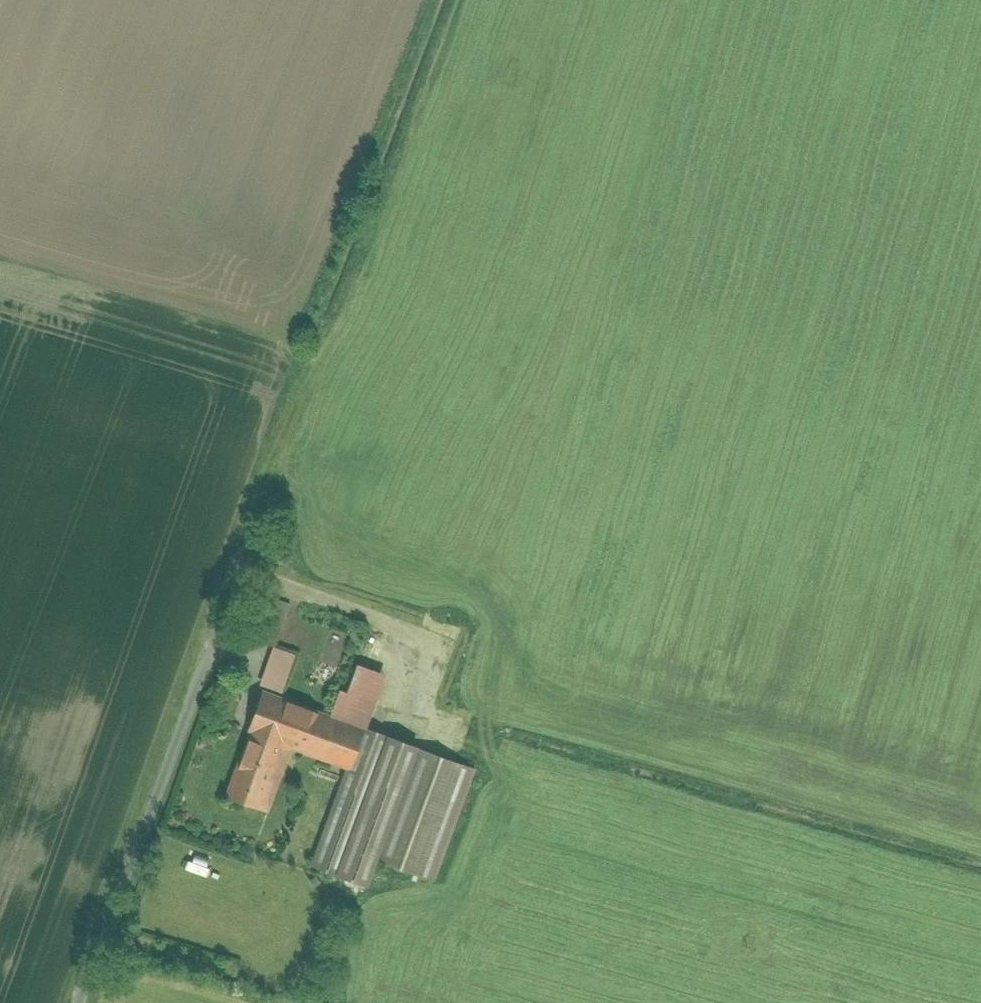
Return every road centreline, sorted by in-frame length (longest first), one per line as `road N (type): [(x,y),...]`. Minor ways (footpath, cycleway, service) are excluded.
road 1 (track): [(83,1002),(262,551)]

